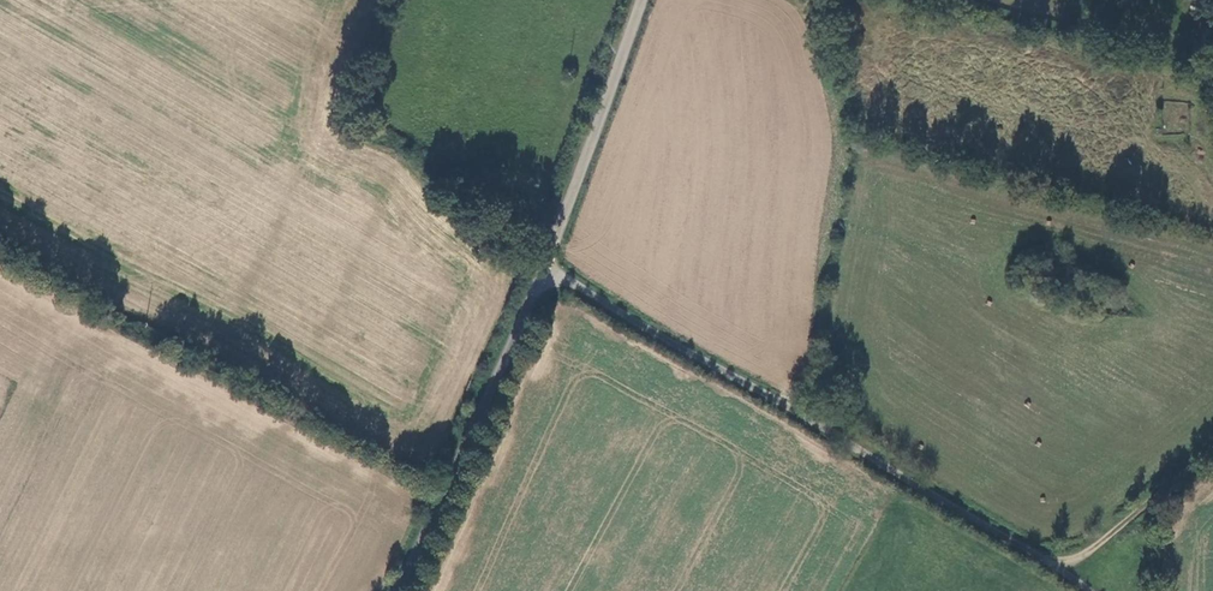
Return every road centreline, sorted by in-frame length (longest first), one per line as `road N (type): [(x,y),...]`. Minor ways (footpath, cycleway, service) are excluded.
road 1 (unclassified): [(543,271),(836,433),(1089,590)]
road 2 (unclassified): [(398,590),(543,271)]
road 3 (unclassified): [(543,271),(642,0)]
road 4 (track): [(1064,571),(1212,446)]

